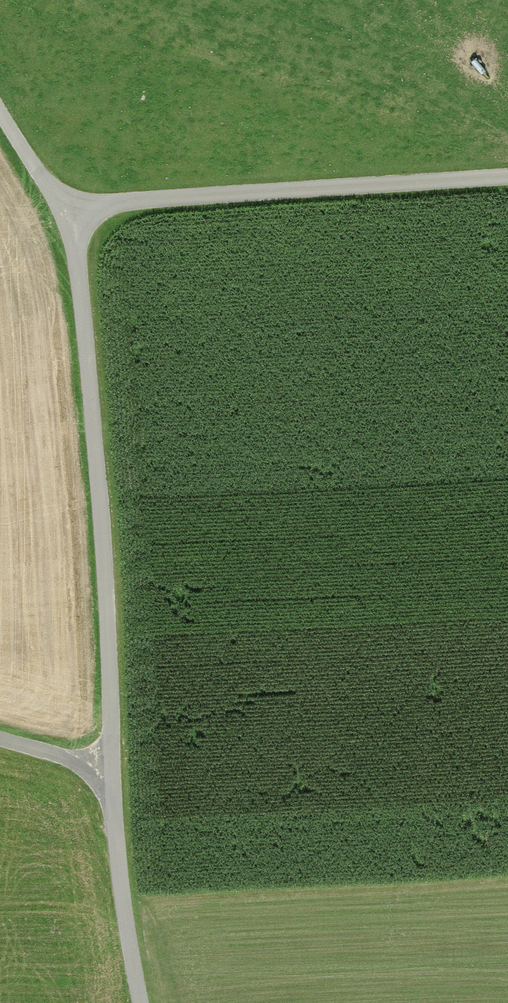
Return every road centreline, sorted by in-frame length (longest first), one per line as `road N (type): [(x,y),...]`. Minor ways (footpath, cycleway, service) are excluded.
road 1 (unclassified): [(104,773),(110,656),(86,310),(69,218)]
road 2 (unclassified): [(69,218),(128,202),(507,176)]
road 3 (unclassified): [(104,773),(141,1002)]
road 4 (unclassified): [(69,218),(0,99)]

